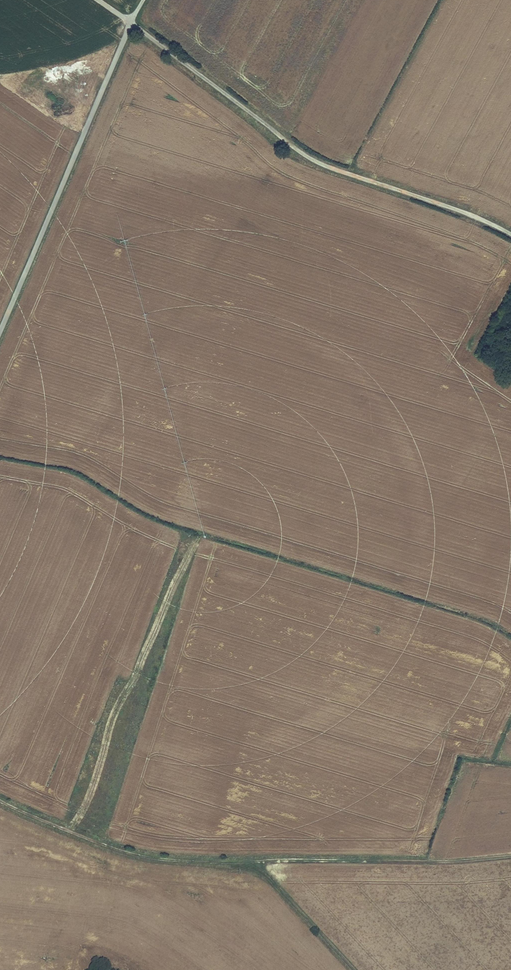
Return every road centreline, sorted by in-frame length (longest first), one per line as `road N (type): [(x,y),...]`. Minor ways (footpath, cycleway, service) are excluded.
road 1 (unclassified): [(130,21),(306,152),(510,230)]
road 2 (unclassified): [(130,21),(0,332)]
road 3 (track): [(0,802),(152,858),(256,864)]
road 4 (track): [(256,864),(510,856)]
road 5 (track): [(256,864),(353,969)]

